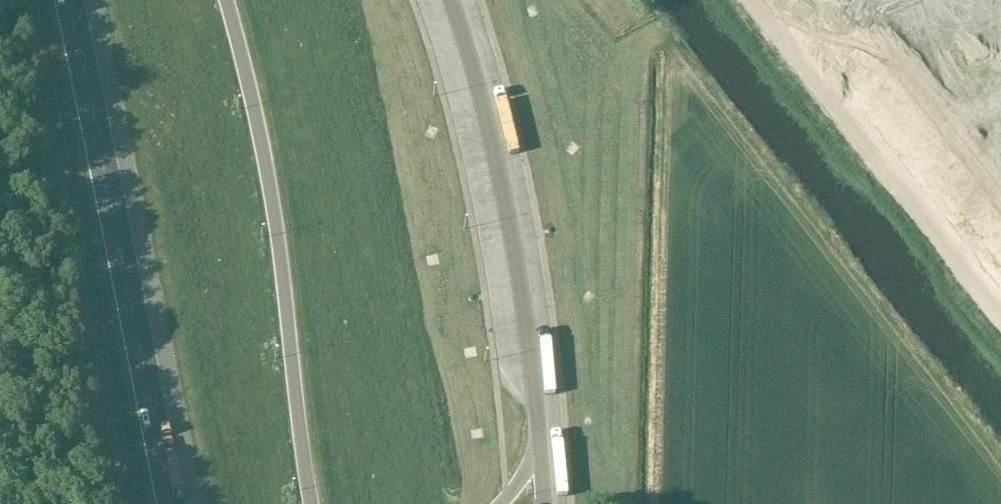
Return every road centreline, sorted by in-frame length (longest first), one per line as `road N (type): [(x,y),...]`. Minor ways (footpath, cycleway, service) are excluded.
road 1 (motorway): [(170,503),(69,0)]
road 2 (track): [(1000,323),(905,184),(752,0)]

